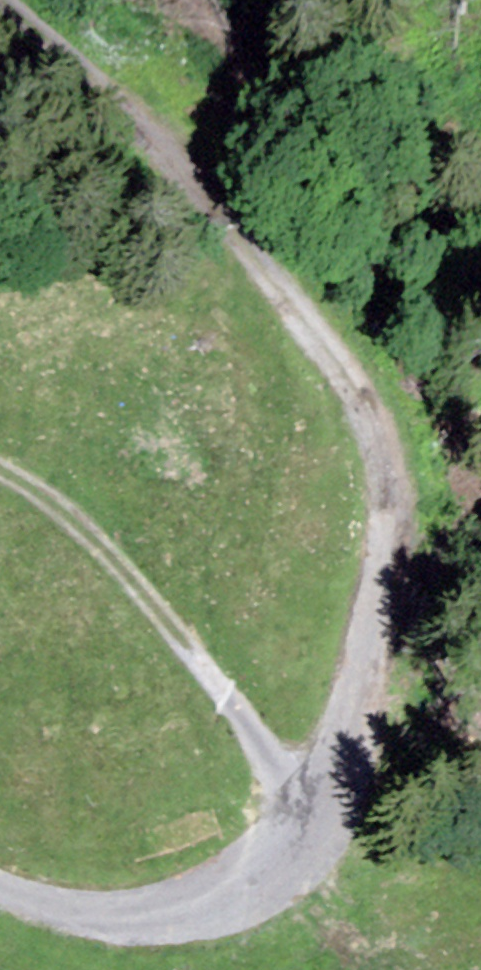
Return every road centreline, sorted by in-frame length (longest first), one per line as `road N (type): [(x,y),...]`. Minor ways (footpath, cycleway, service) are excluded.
road 1 (track): [(277,882),(329,833),(384,565),(387,480),(375,411),(162,147),(0,47)]
road 2 (track): [(329,833),(34,489),(0,469)]
road 3 (unclassified): [(0,889),(112,924),(192,927),(277,882)]
road 4 (track): [(162,147),(121,87),(8,0)]

